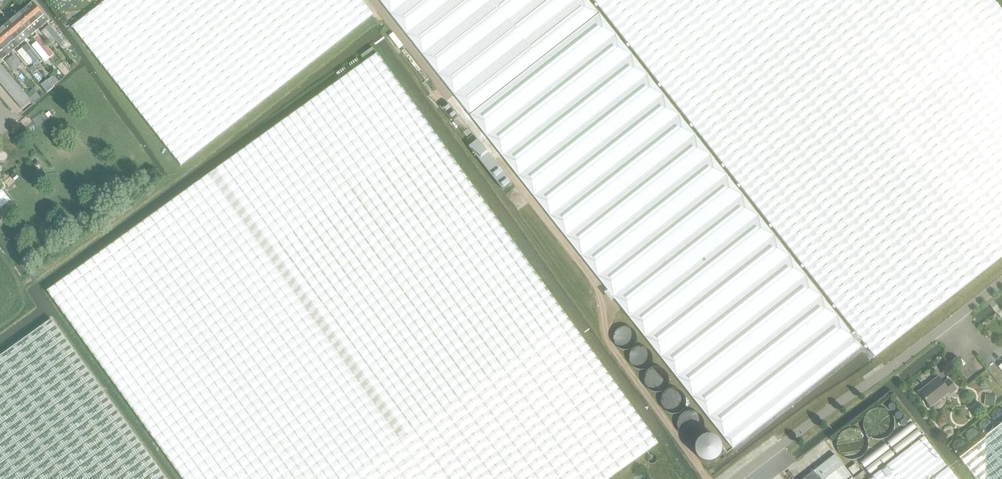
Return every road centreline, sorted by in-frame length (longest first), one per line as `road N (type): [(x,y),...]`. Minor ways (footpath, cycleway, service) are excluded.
road 1 (unclassified): [(1001,282),(737,478)]

